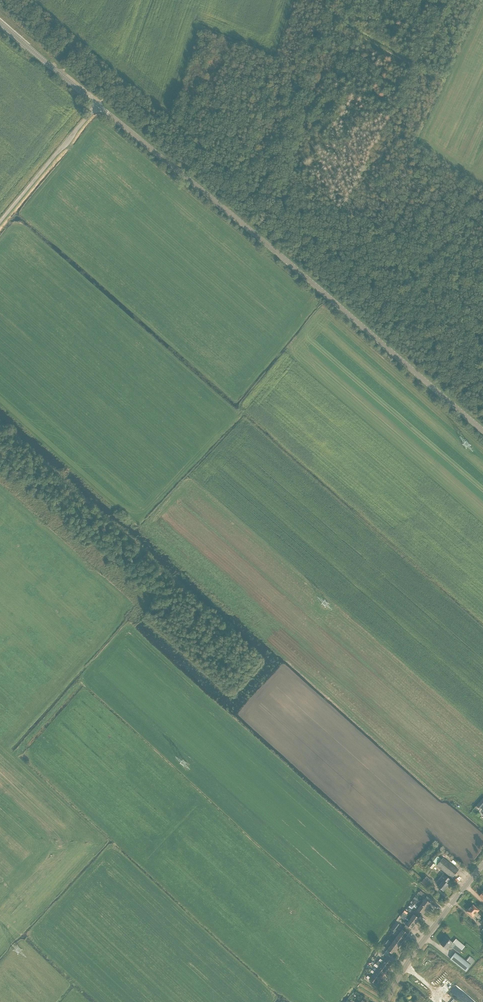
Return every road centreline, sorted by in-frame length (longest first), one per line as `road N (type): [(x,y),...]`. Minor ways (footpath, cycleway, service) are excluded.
road 1 (tertiary): [(482,434),(99,104)]
road 2 (tertiary): [(386,1001),(482,864)]
road 3 (unclassified): [(0,222),(99,104)]
road 4 (tertiary): [(99,104),(0,23)]

